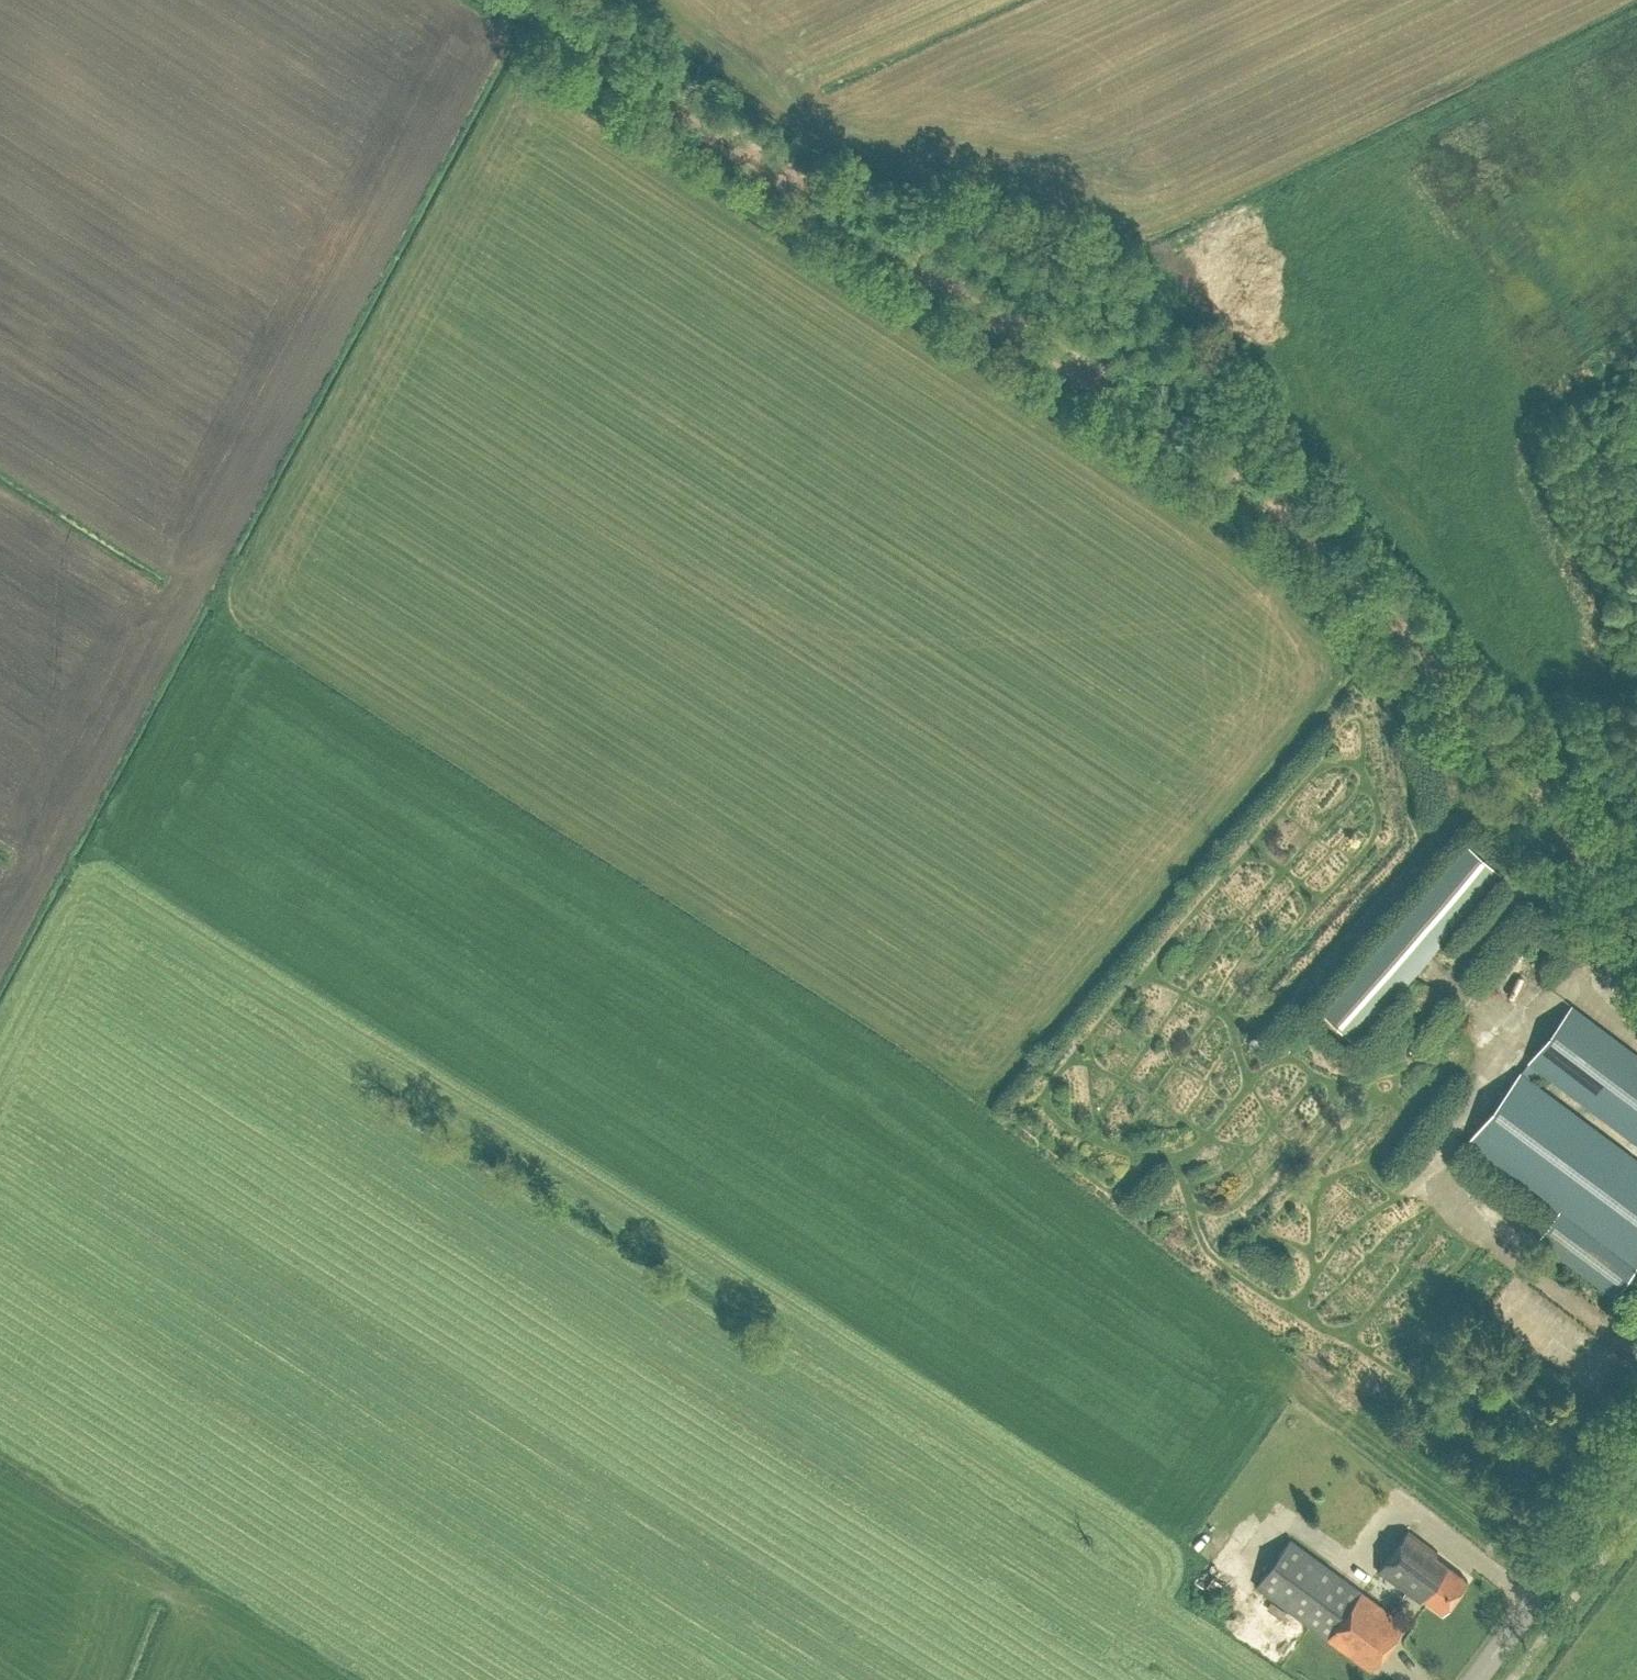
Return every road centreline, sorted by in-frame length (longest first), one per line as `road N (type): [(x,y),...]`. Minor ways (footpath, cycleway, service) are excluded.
road 1 (track): [(513,0),(1236,472),(1352,567),(1636,919)]
road 2 (tertiary): [(1473,1679),(1636,1461)]

